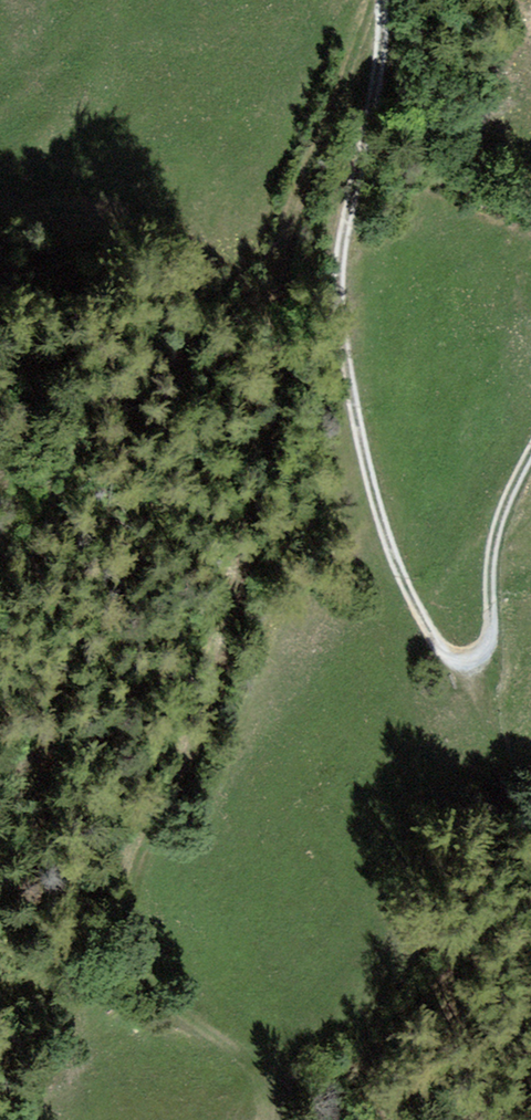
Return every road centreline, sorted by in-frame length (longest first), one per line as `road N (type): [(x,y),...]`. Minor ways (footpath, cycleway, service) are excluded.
road 1 (track): [(372,0),(280,238),(242,556),(217,672),(135,866),(123,916),(144,983),(167,1011),(257,1077),(265,1119)]
road 2 (track): [(379,0),(380,53),(336,288),(343,355),(374,511),(398,577),(448,663),(470,664),(485,654),(486,572),(499,513),(530,446)]
road 3 (track): [(470,664),(530,904)]

